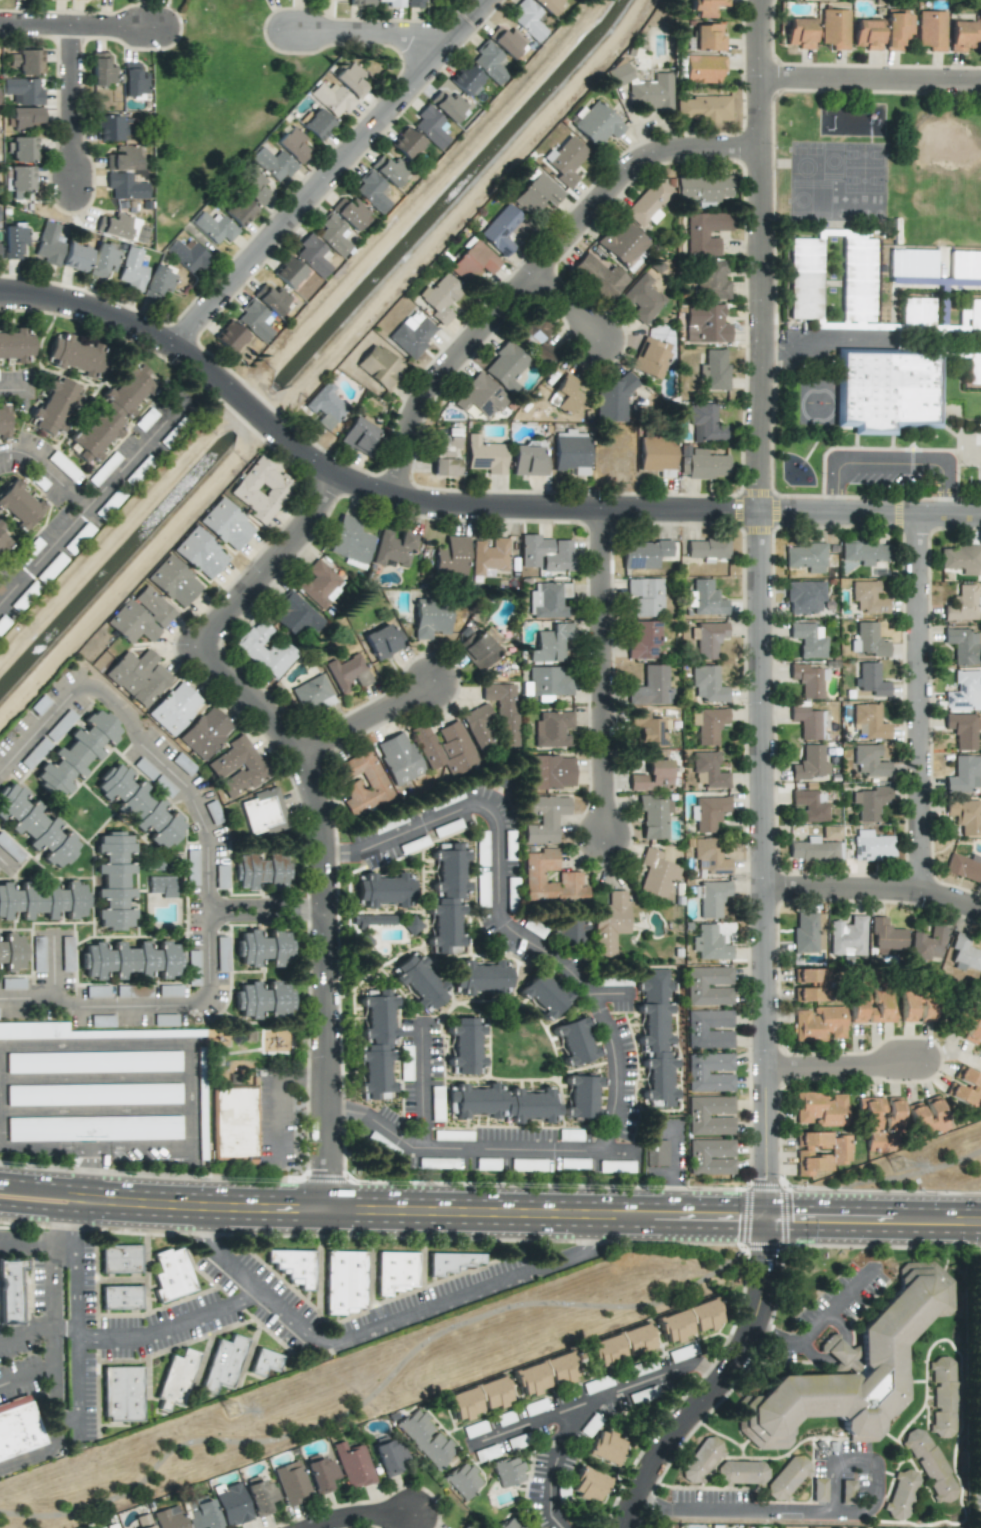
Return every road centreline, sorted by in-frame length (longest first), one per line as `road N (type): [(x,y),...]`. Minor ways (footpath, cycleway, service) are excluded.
road 1 (residential): [(759,0),(756,466),(771,1263),(749,1344),(653,1464),(625,1527)]
road 2 (residential): [(980,517),(418,501),(319,461),(189,358),(139,330),(69,303),(0,290)]
road 3 (secondary): [(980,1223),(216,1213),(74,1204)]
road 4 (residential): [(326,1104),(370,1114),(415,1148),(593,1151),(614,1132),(625,1081),(615,1037),(591,995),(509,933),(499,910),(495,817),(486,806),(466,803),(323,861)]
road 5 (residential): [(194,648),(282,734),(321,825),(327,1215)]
road 6 (residential): [(760,152),(667,152),(626,171),(423,394),(394,495)]
road 7 (residential): [(169,346),(489,0)]
road 8 (residential): [(86,1150),(192,1150),(191,1042),(0,1046)]
road 9 (residential): [(922,892),(916,517)]
road 10 (residential): [(599,509),(604,837)]
road 11 (residential): [(334,470),(301,530),(194,648)]
road 12 (residential): [(759,81),(980,84)]
road 13 (residential): [(980,910),(922,892),(764,889)]
road 14 (residential): [(0,1113),(192,1110)]
road 15 (residential): [(0,1080),(191,1077)]
road 16 (residential): [(452,40),(285,36)]
road 17 (residential): [(68,29),(71,191)]
road 18 (residential): [(0,27),(158,31)]
road 19 (residential): [(295,754),(432,681)]
road 20 (residential): [(767,1064),(921,1061)]
road 21 (residential): [(425,1149),(422,1026)]

